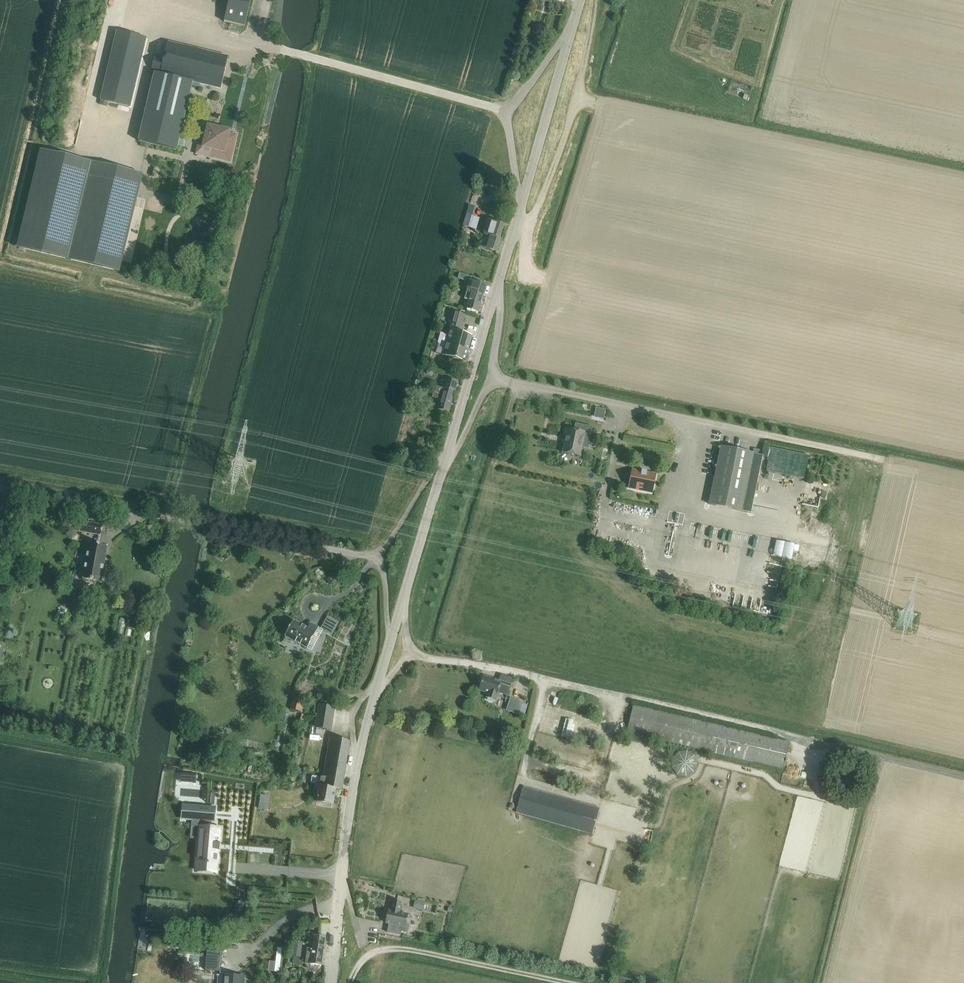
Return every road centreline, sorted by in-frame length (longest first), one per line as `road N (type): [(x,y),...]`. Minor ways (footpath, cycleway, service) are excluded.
road 1 (unclassified): [(403,600),(580,0)]
road 2 (track): [(568,982),(382,951),(369,954),(351,982)]
road 3 (track): [(576,100),(765,138)]
road 4 (unclassified): [(346,843),(376,694)]
road 5 (residential): [(330,982),(346,843)]
road 6 (residential): [(534,676),(411,658)]

